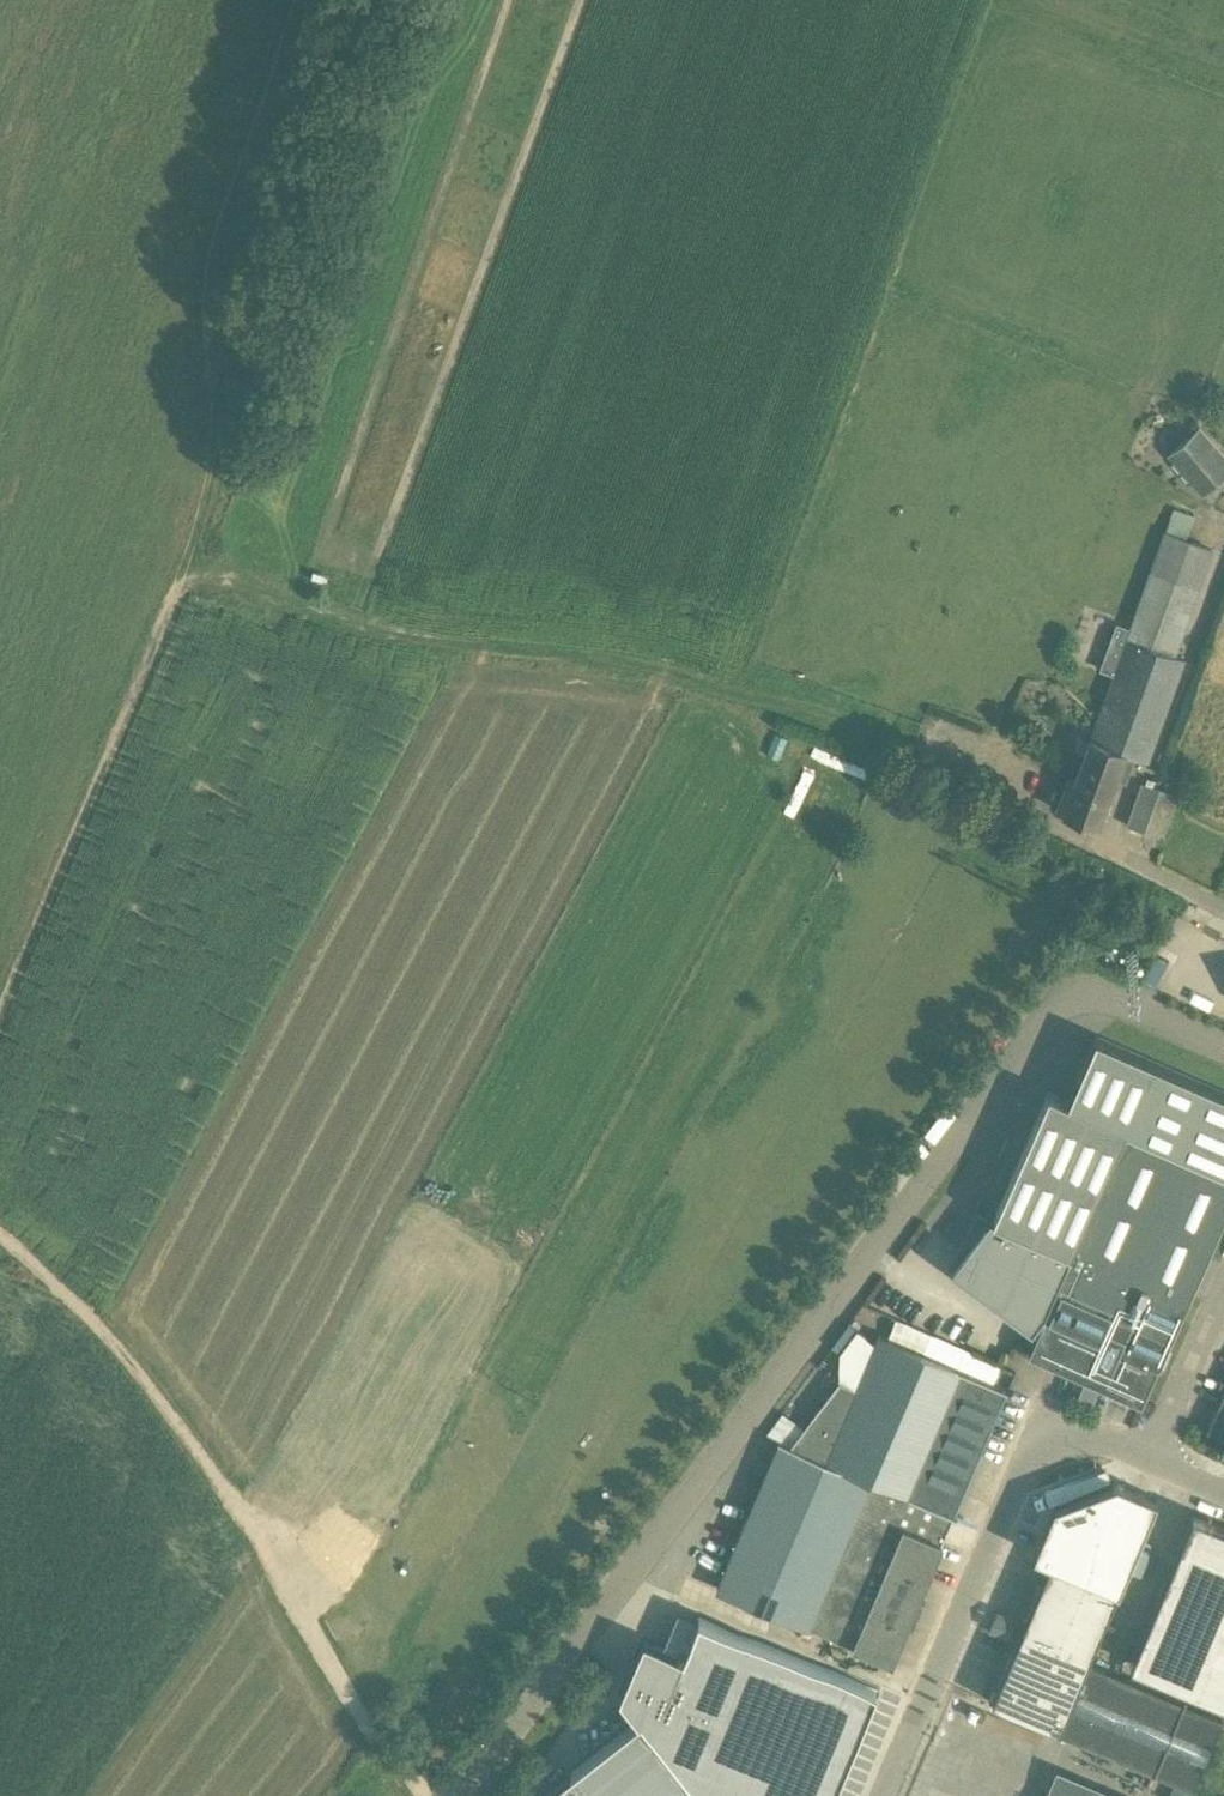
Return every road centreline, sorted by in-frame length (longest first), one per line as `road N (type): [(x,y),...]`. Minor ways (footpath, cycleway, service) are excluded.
road 1 (track): [(0,996),(189,571),(421,644),(675,675),(982,762),(1023,775),(1054,824),(1126,854)]
road 2 (unclassified): [(1076,992),(1059,1003),(462,1795)]
road 3 (track): [(0,1238),(99,1325),(231,1500),(355,1703),(431,1795)]
road 4 (track): [(189,571),(257,347),(252,279),(324,0)]
road 5 (unclassified): [(885,1795),(1017,1486),(1037,1458),(1071,1443),(1114,1447),(1150,1463)]
road 6 (unclassified): [(1223,1289),(1150,1463)]
road 7 (unclassified): [(1076,992),(1101,993),(1223,1045)]

